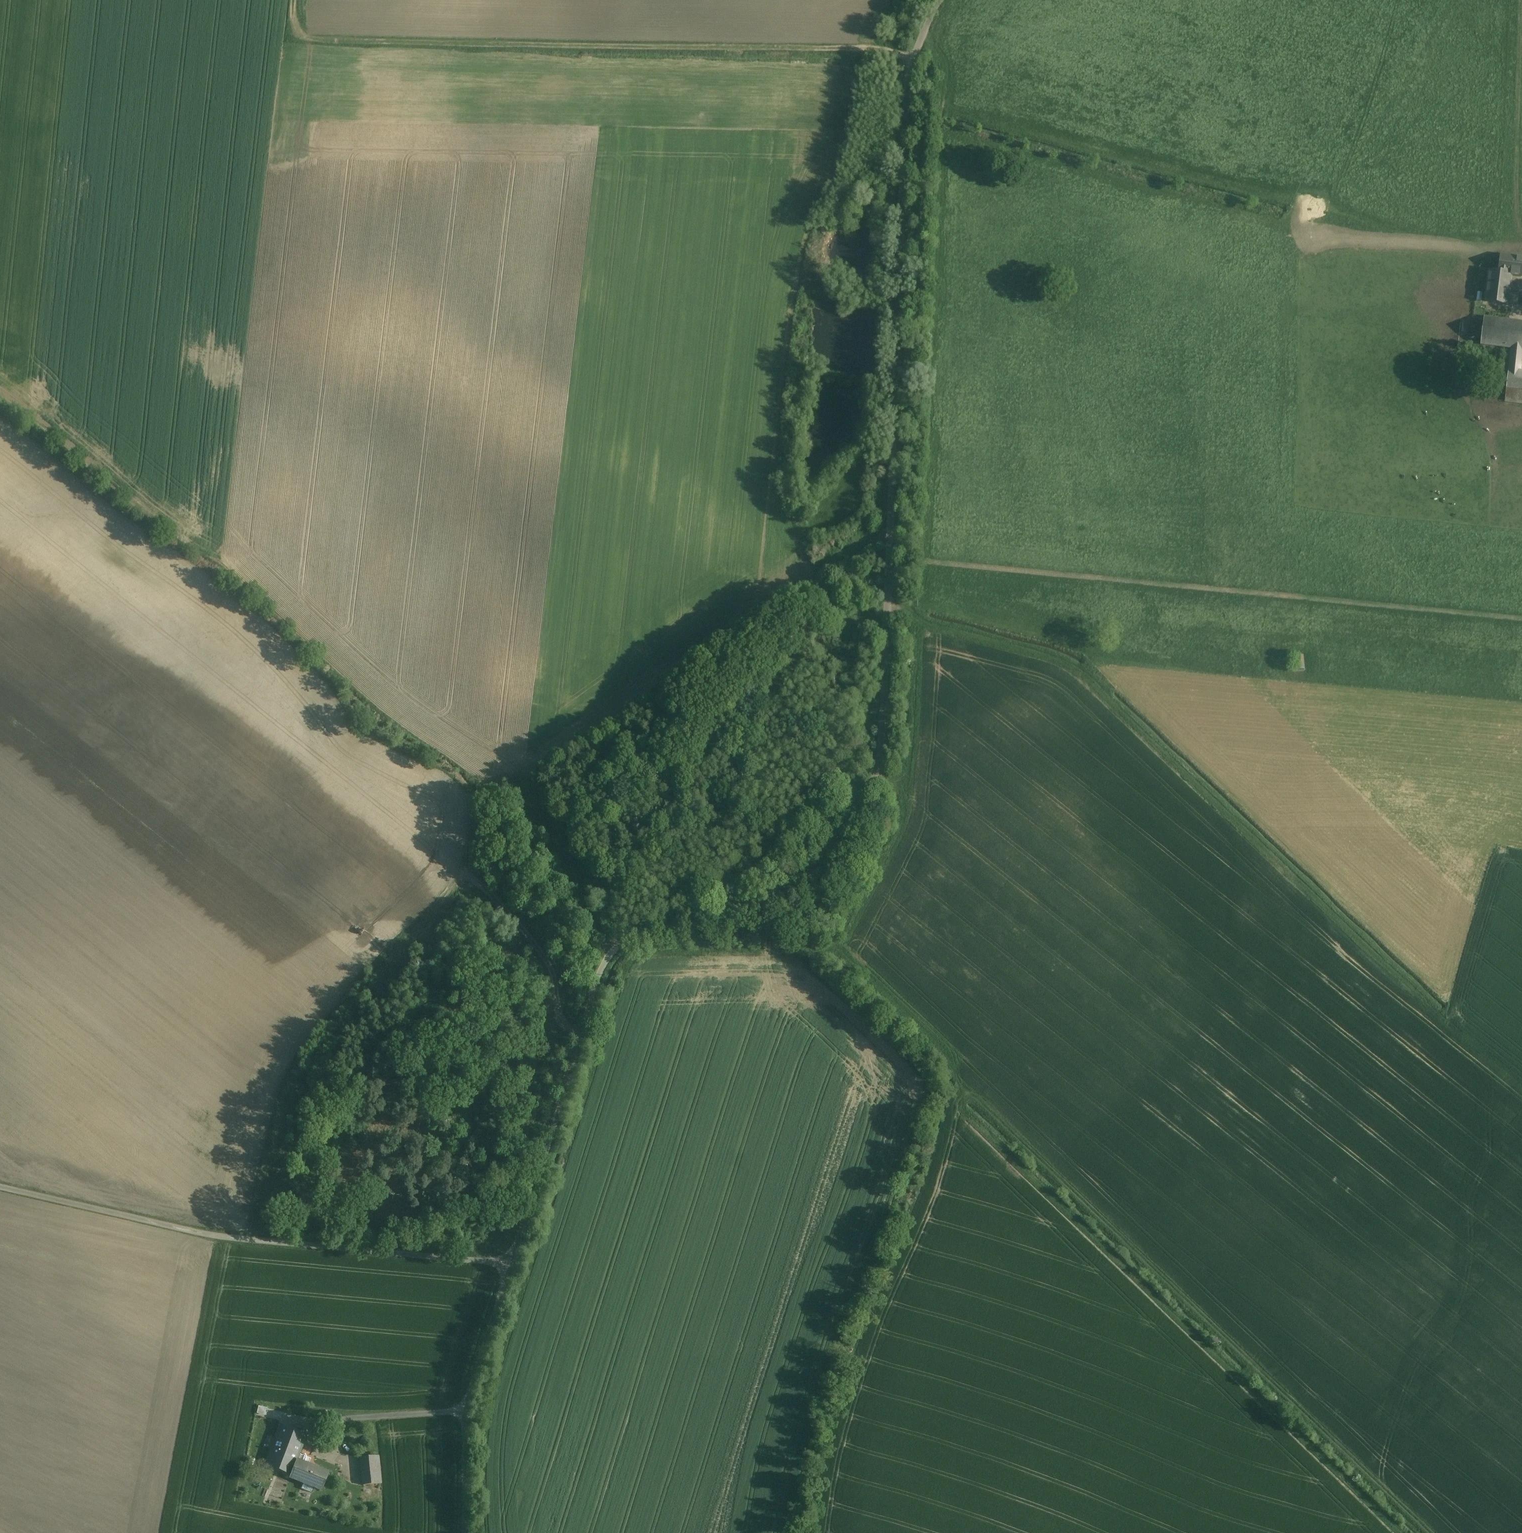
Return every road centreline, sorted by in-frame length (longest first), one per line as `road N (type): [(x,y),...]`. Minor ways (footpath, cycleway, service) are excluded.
road 1 (unclassified): [(465,1532),(465,1412),(602,969),(635,935),(768,894),(827,855),(877,765),(910,69),(941,0)]
road 2 (track): [(914,58),(869,47),(294,46),(292,0)]

